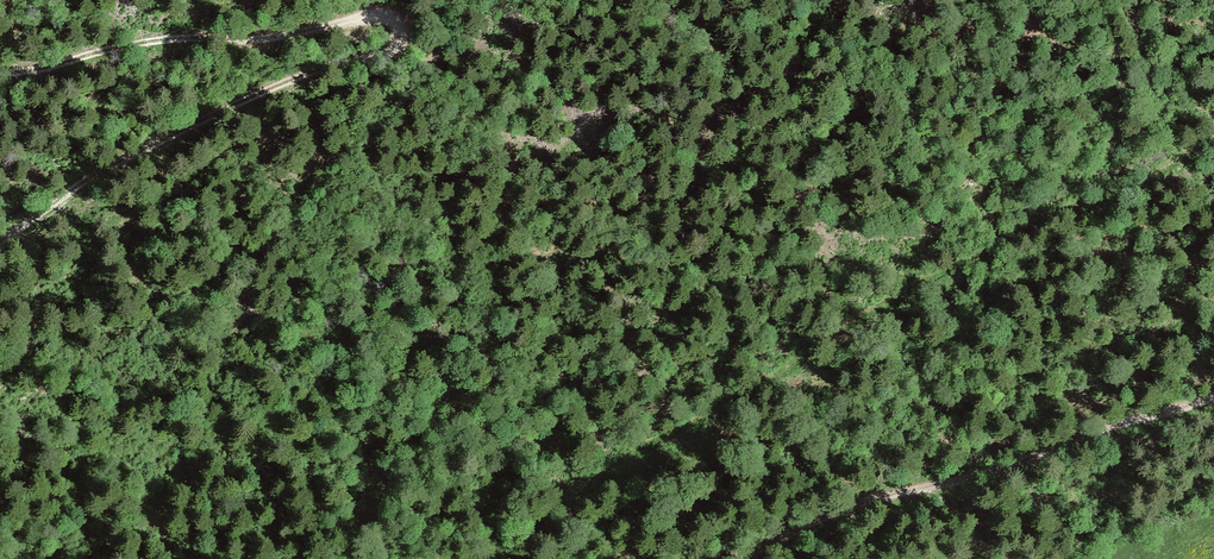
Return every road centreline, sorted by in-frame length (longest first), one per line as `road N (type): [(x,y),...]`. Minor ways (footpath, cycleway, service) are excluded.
road 1 (track): [(0,242),(110,161),(253,97),(398,53),(415,23),(388,5),(334,21),(122,46),(0,74)]
road 2 (track): [(512,558),(643,447),(788,366),(942,266),(1213,152)]
road 3 (track): [(1213,397),(1029,469),(736,558)]

